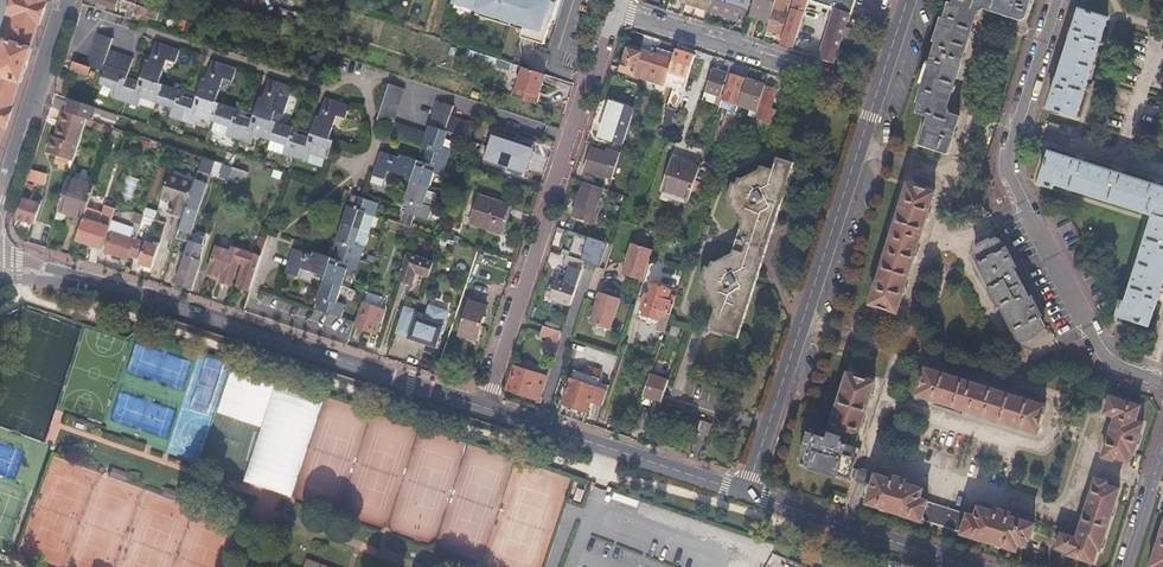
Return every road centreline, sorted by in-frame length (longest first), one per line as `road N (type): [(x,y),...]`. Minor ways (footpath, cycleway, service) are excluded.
road 1 (residential): [(1057,0),(1011,147),(1010,182),(1106,355),(1120,369),(1162,382)]
road 2 (tertiary): [(484,410),(63,277)]
road 3 (residential): [(615,9),(484,410)]
road 4 (residential): [(746,493),(875,94)]
road 5 (tertiary): [(746,493),(484,410)]
road 6 (residential): [(615,9),(875,94)]
road 7 (tertiary): [(965,566),(746,493)]
road 8 (tertiary): [(0,202),(65,0)]
road 9 (residential): [(1162,444),(1124,566)]

